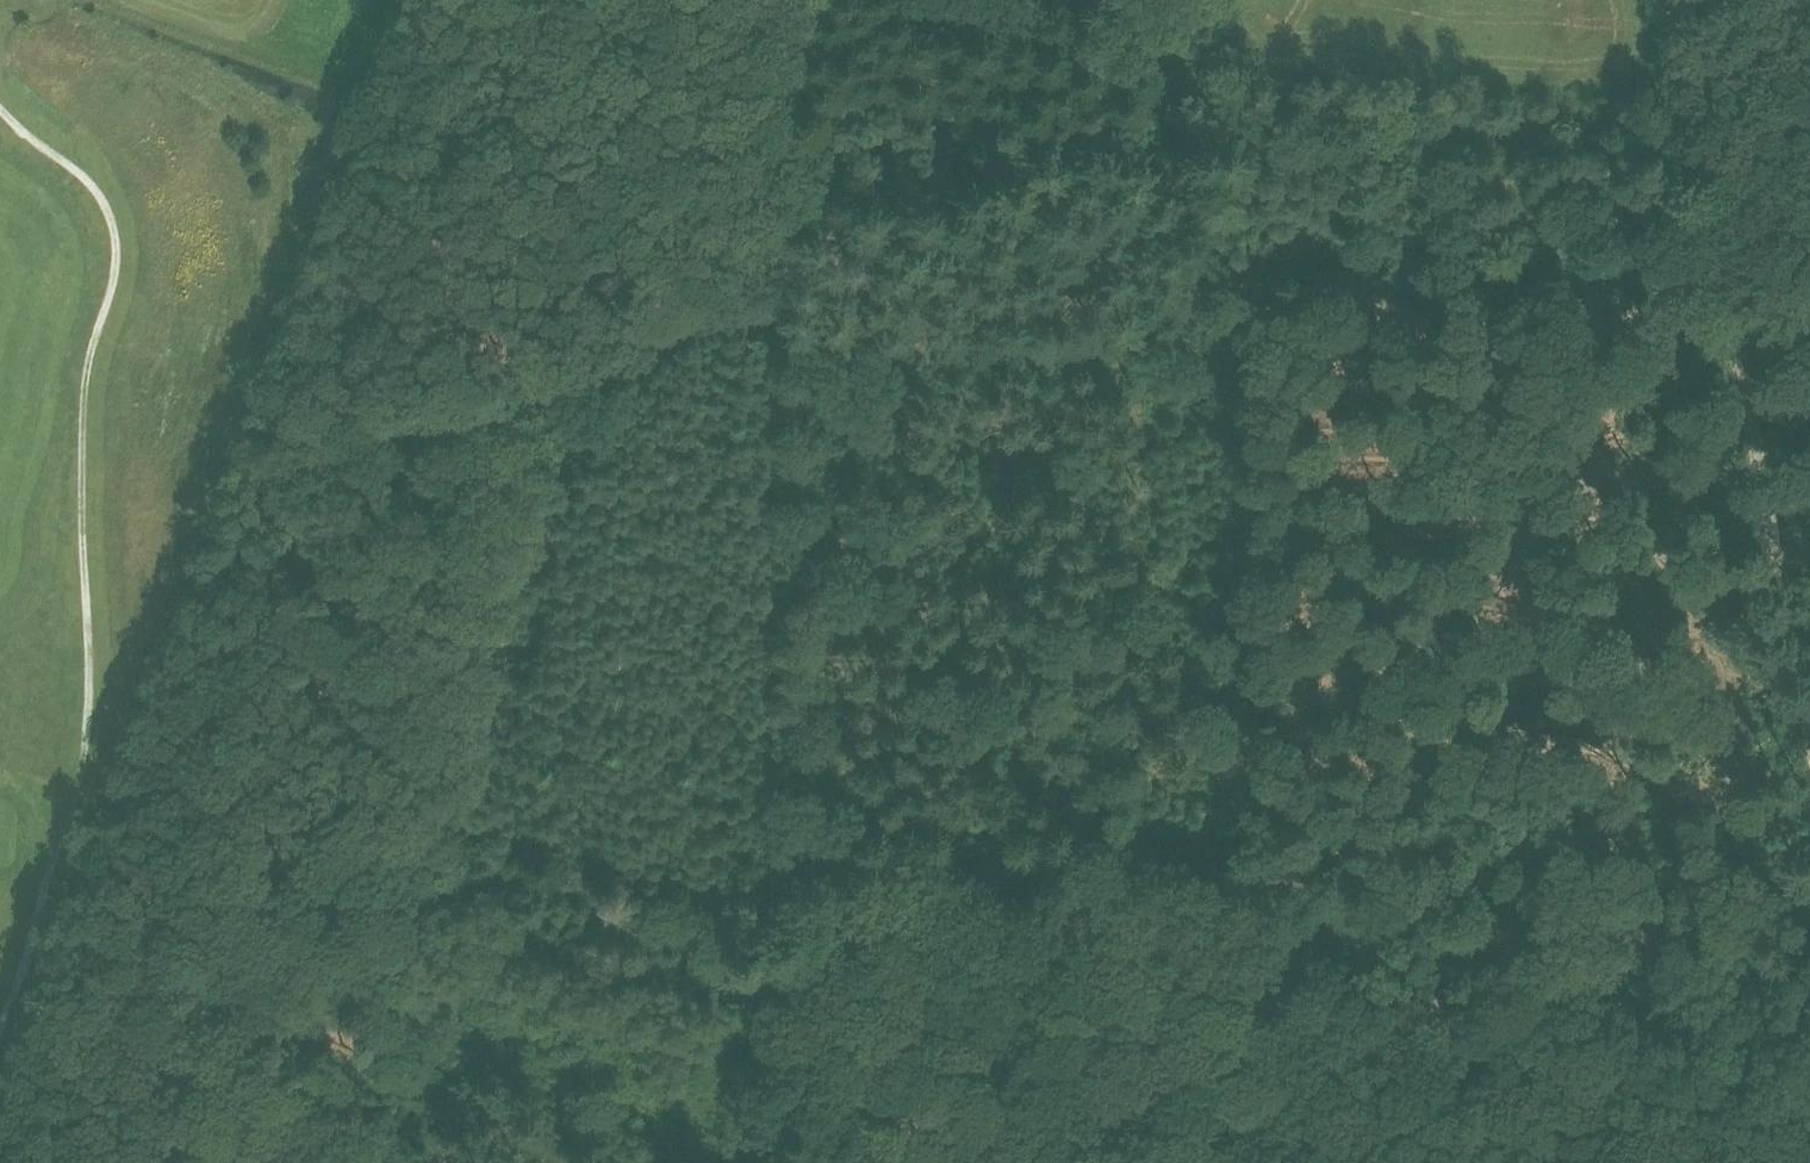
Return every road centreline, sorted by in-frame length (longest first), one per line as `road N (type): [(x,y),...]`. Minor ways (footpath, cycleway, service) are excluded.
road 1 (track): [(1667,0),(1809,762)]

